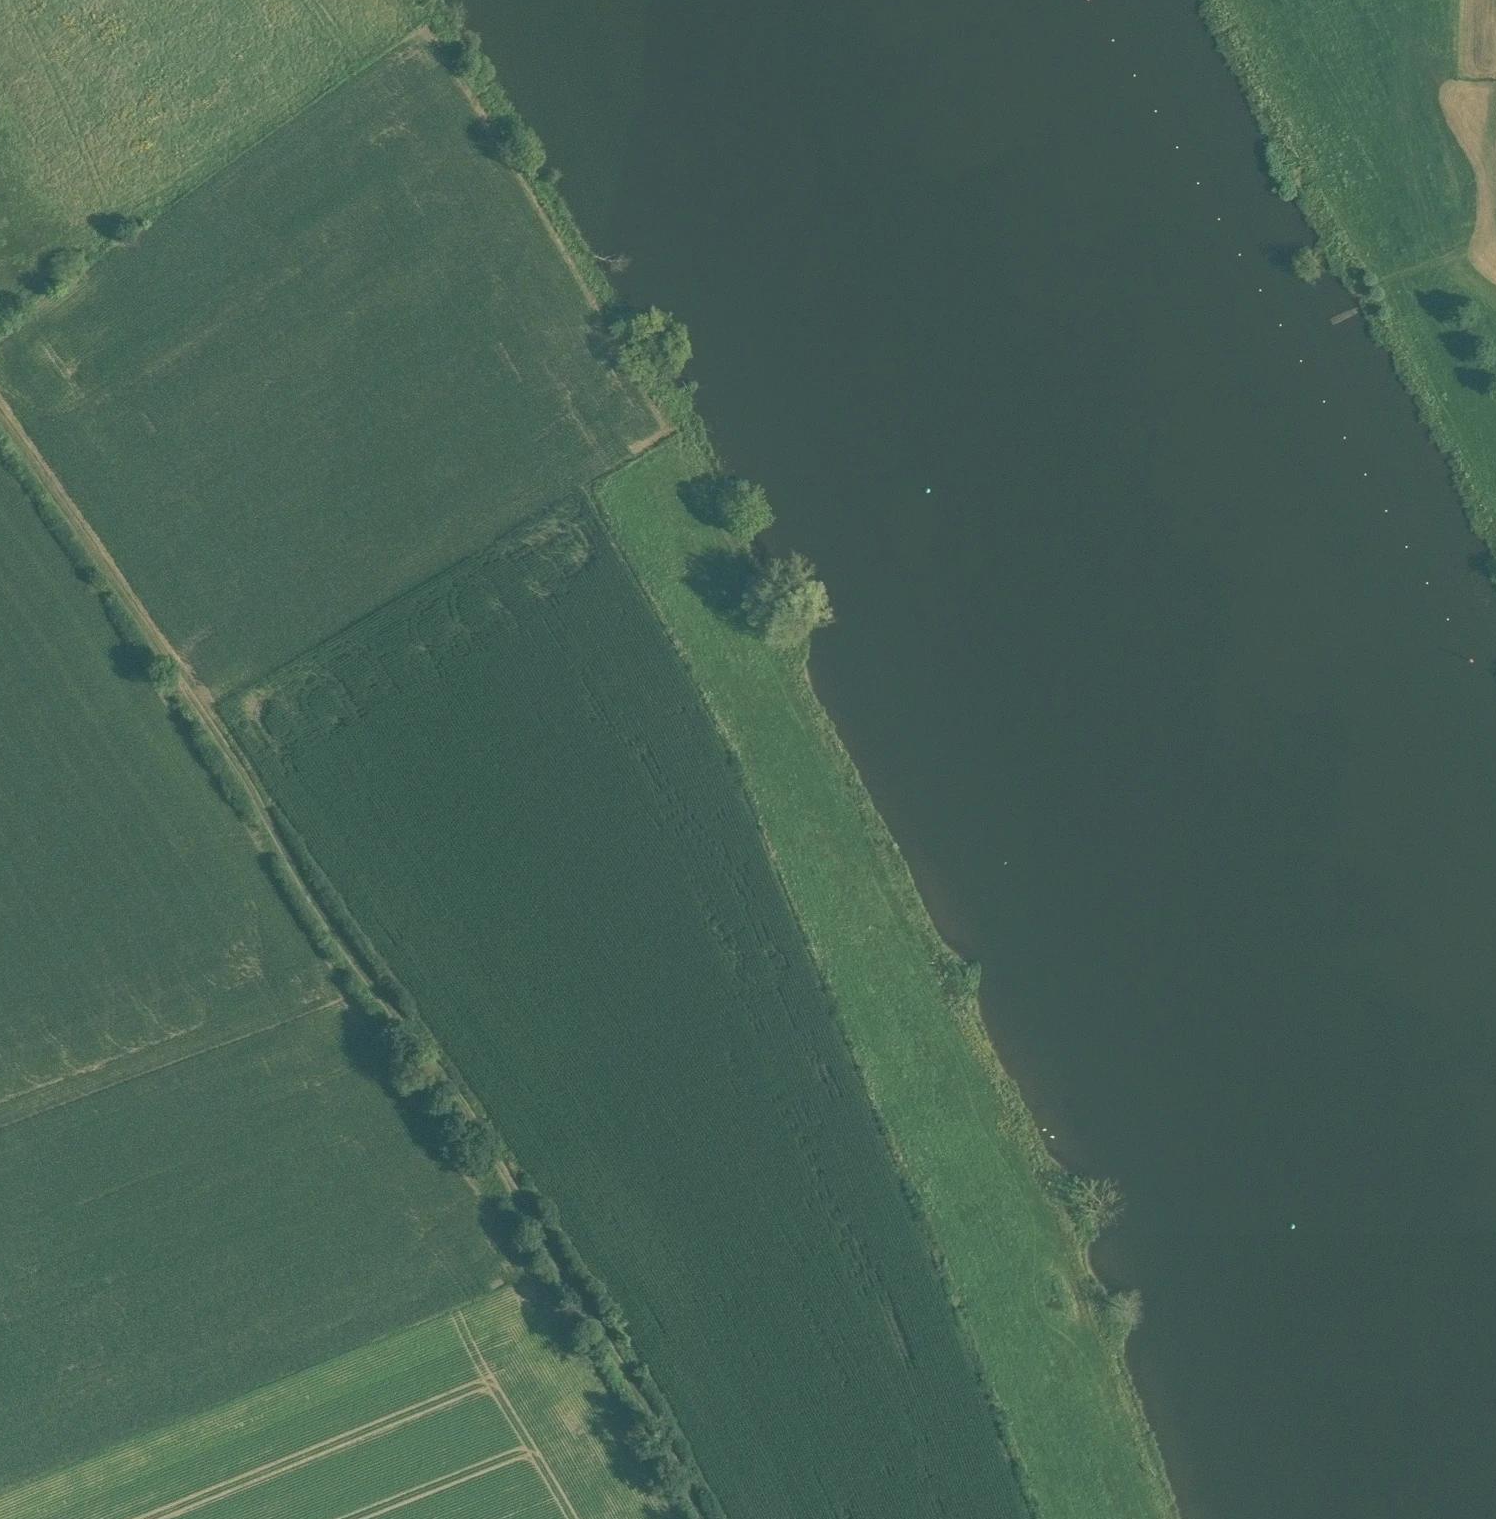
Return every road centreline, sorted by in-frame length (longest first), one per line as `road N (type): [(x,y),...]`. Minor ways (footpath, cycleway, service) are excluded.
road 1 (track): [(704,1518),(493,1152),(340,943),(220,737),(0,412)]

